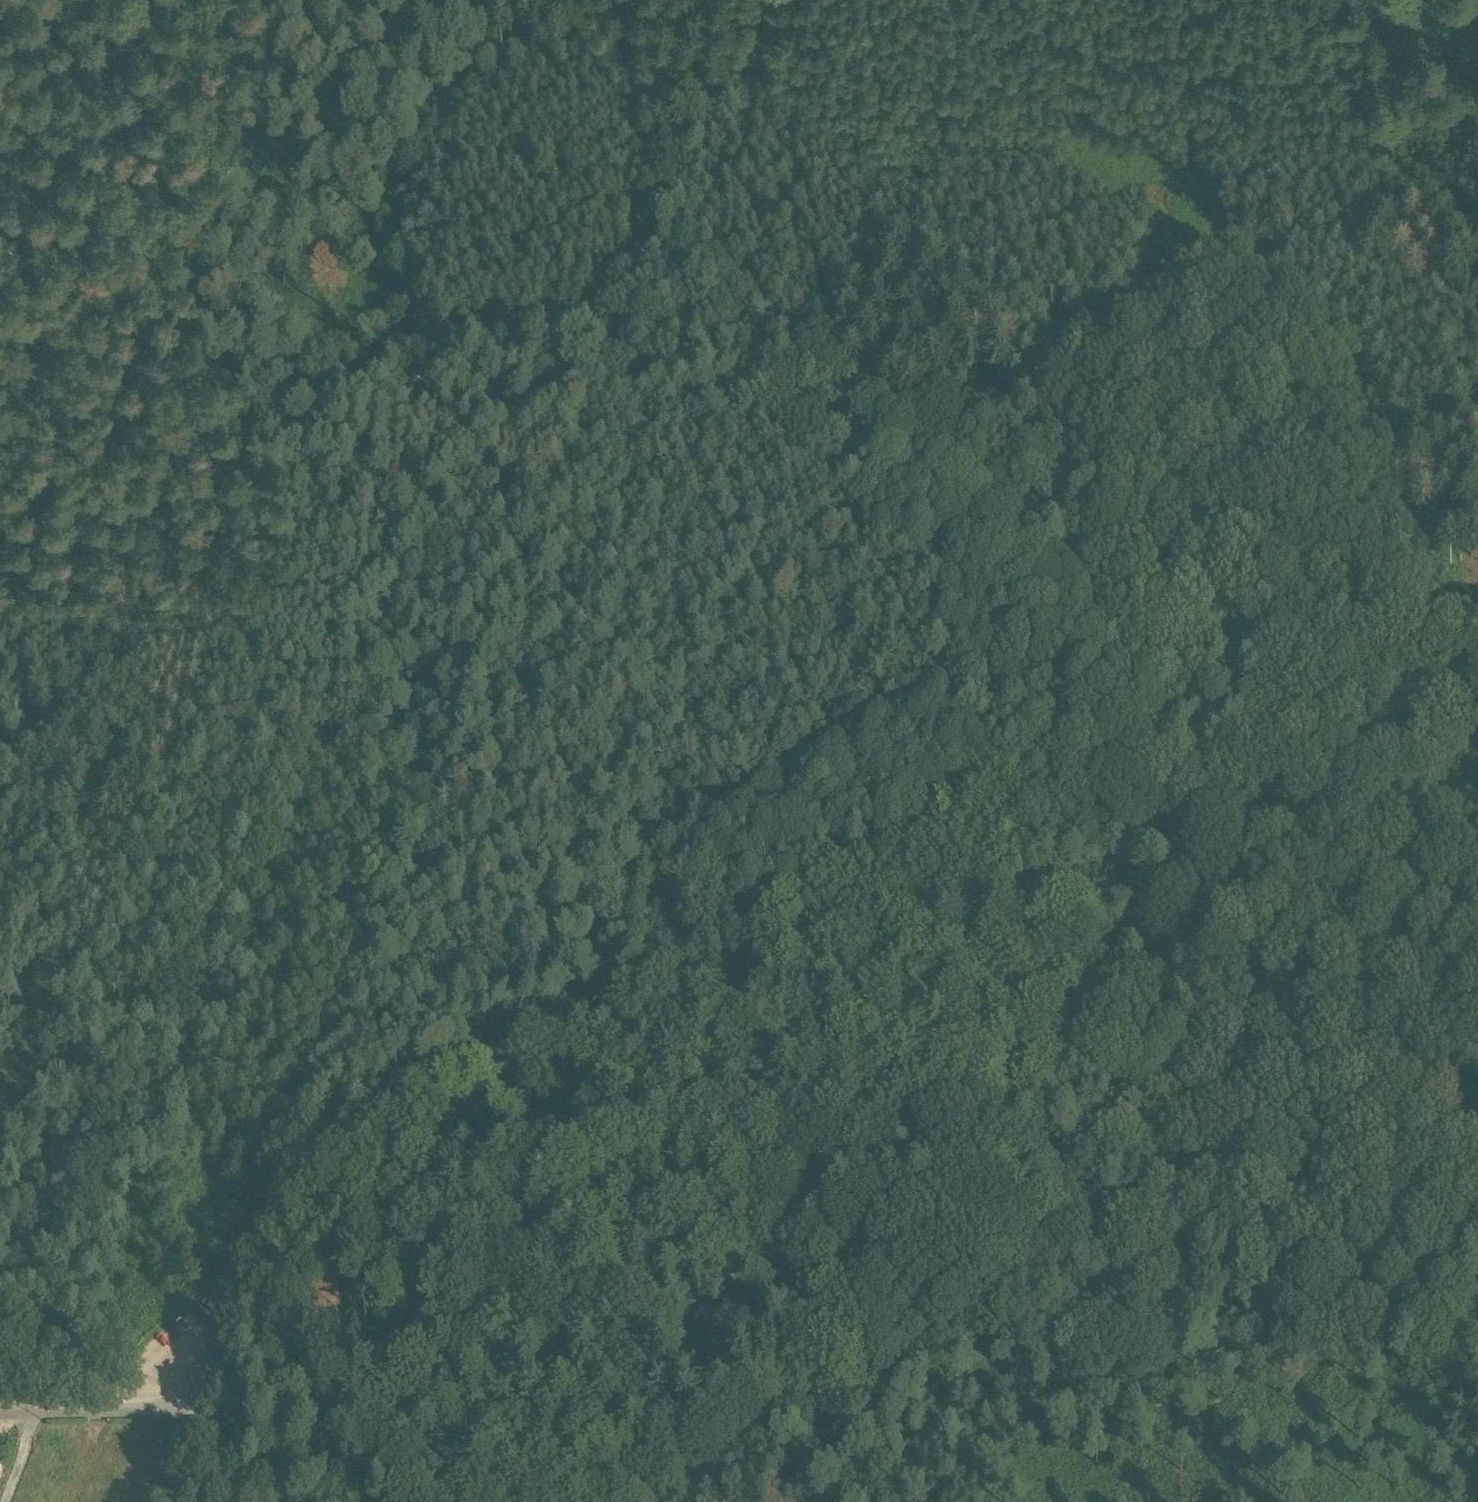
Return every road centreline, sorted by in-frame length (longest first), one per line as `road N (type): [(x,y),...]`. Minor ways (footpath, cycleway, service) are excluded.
road 1 (track): [(474,1082),(1032,775)]
road 2 (track): [(1032,775),(1343,611),(1477,624)]
road 3 (residential): [(237,1501),(199,1407),(0,1407)]
road 4 (track): [(655,244),(756,0)]
road 5 (track): [(199,1407),(282,1202)]
road 6 (track): [(338,1160),(474,1082)]

